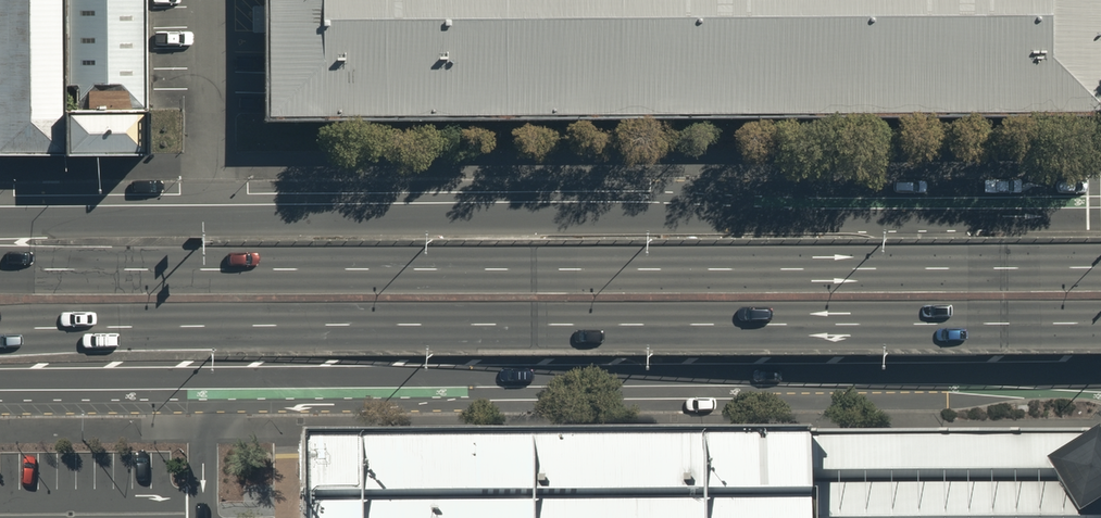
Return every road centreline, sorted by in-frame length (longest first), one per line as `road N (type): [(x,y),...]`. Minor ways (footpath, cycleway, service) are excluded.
road 1 (primary): [(1100,319),(192,325),(0,336)]
road 2 (primary): [(0,265),(1100,264)]
road 3 (primary): [(0,223),(910,215)]
road 4 (primary): [(908,371),(0,374)]
road 5 (primary): [(910,215),(954,230),(971,251),(978,286),(960,331),(908,371)]
road 6 (primary): [(1100,371),(908,371)]
road 7 (primary): [(910,215),(1100,214)]

